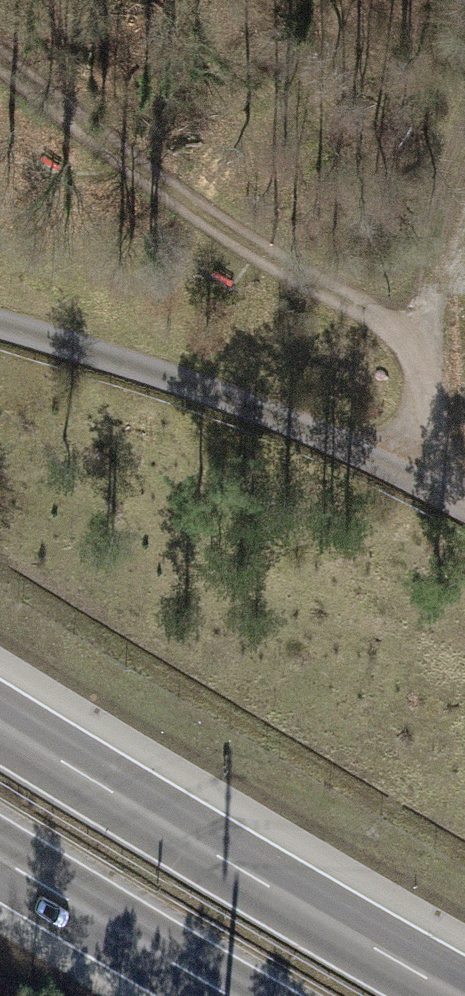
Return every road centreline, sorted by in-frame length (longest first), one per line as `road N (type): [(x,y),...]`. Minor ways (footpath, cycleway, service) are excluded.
road 1 (motorway): [(460,995),(0,722)]
road 2 (track): [(0,58),(233,232),(379,315),(425,359)]
road 3 (unclassified): [(464,504),(413,474),(205,390),(0,328)]
road 4 (motorway): [(0,856),(230,995)]
road 5 (track): [(464,170),(434,263),(425,359)]

